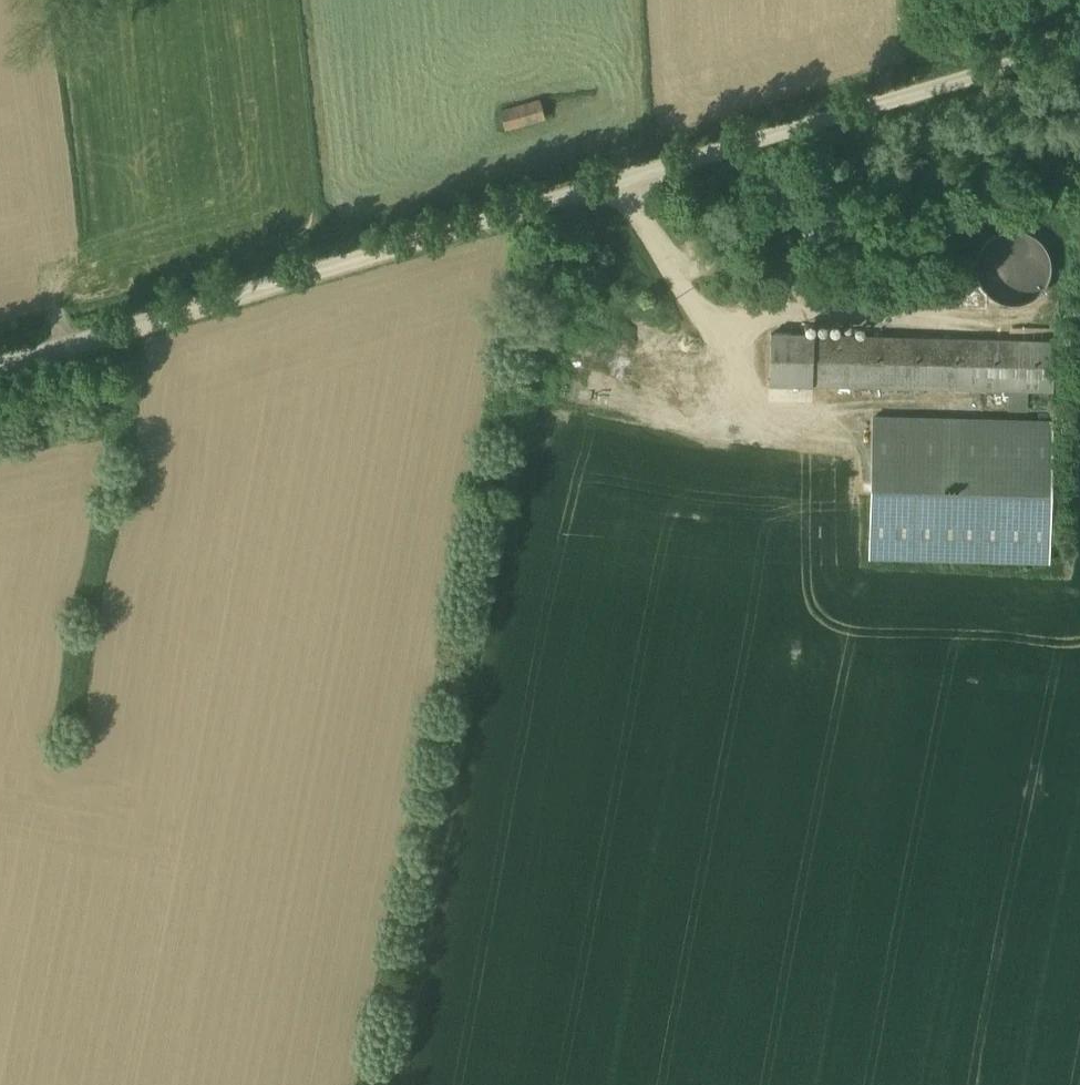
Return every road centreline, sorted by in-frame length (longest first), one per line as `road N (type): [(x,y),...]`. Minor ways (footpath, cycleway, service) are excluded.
road 1 (unclassified): [(0,360),(1079,43)]

